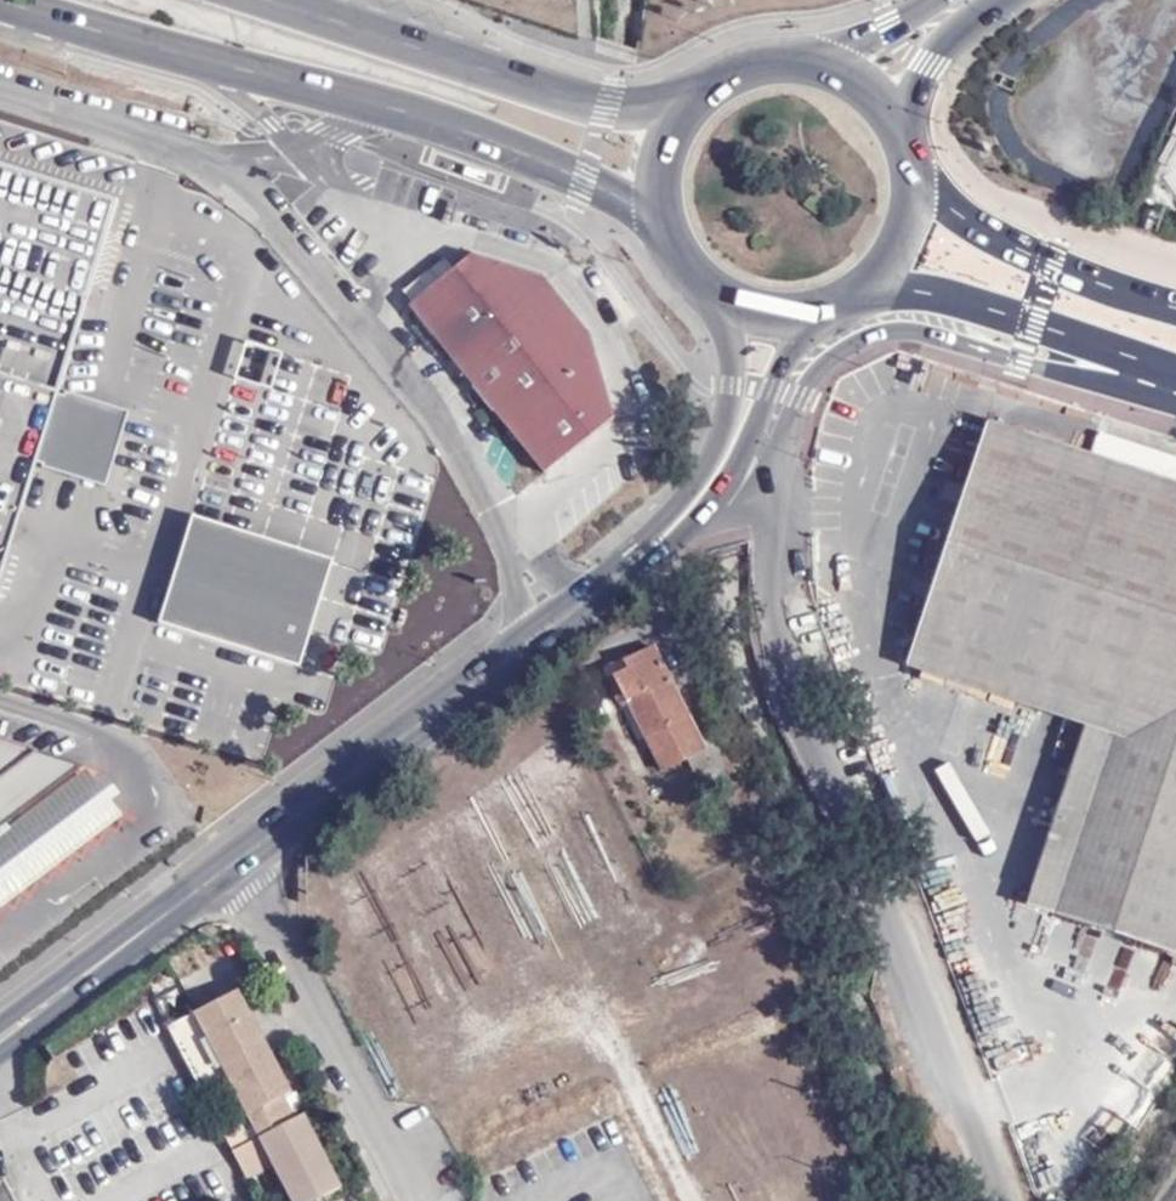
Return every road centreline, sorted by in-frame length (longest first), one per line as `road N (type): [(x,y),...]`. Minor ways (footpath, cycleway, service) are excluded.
road 1 (unclassified): [(0,91),(216,168),(248,188),(407,378),(565,612)]
road 2 (unclassified): [(772,473),(786,609),(1004,1200)]
road 3 (secondary): [(5,0),(486,138),(585,176),(672,230)]
road 4 (residential): [(772,473),(811,380),(877,337),(915,333),(1073,377),(1175,395)]
road 5 (secondary): [(694,100),(607,106),(271,0)]
road 6 (residential): [(241,854),(565,612)]
road 7 (residential): [(402,1200),(241,854)]
road 8 (secondary): [(861,291),(953,299),(1175,373)]
road 9 (secondary): [(1175,307),(1051,261),(958,207),(918,174)]
road 10 (residential): [(705,278),(732,350),(734,381),(700,484),(659,539)]
road 11 (residential): [(76,981),(241,854)]
road 12 (residential): [(752,439),(780,378),(851,296)]
road 13 (secondary): [(909,134),(931,65),(998,0)]
road 14 (secondary): [(935,0),(851,44),(788,56)]
road 15 (secondary): [(705,278),(775,311),(851,296)]
road 16 (secondary): [(909,134),(872,86),(847,69),(788,56)]
road 17 (secondary): [(694,100),(665,162),(672,230)]
road 18 (secondary): [(861,291),(906,240),(918,174)]

